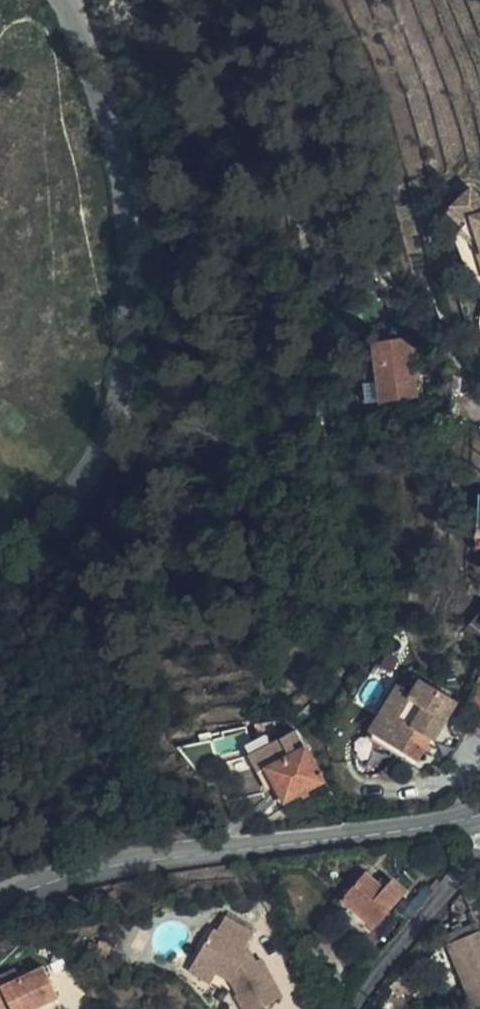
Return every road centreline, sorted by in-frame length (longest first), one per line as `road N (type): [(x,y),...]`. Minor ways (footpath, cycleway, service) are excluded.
road 1 (tertiary): [(0,563),(72,499),(112,434),(129,361),(126,182),(68,0)]
road 2 (tertiary): [(0,904),(118,867),(479,820)]
road 3 (residential): [(479,858),(352,1008)]

